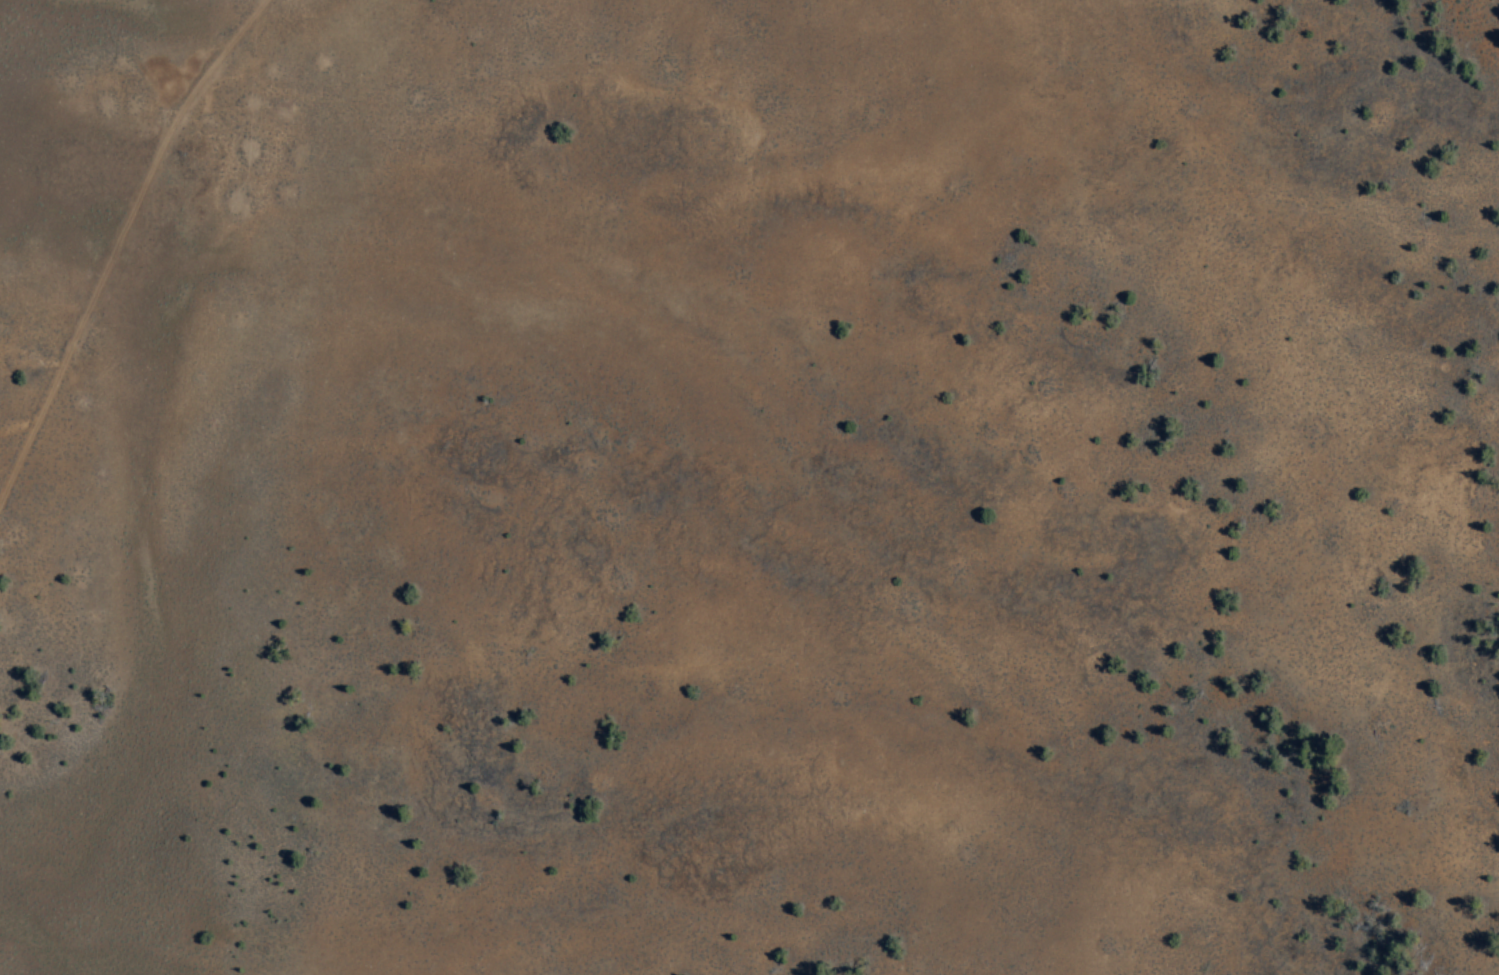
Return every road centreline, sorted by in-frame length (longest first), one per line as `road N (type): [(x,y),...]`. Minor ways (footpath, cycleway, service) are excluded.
road 1 (track): [(0,511),(153,170),(266,0)]

